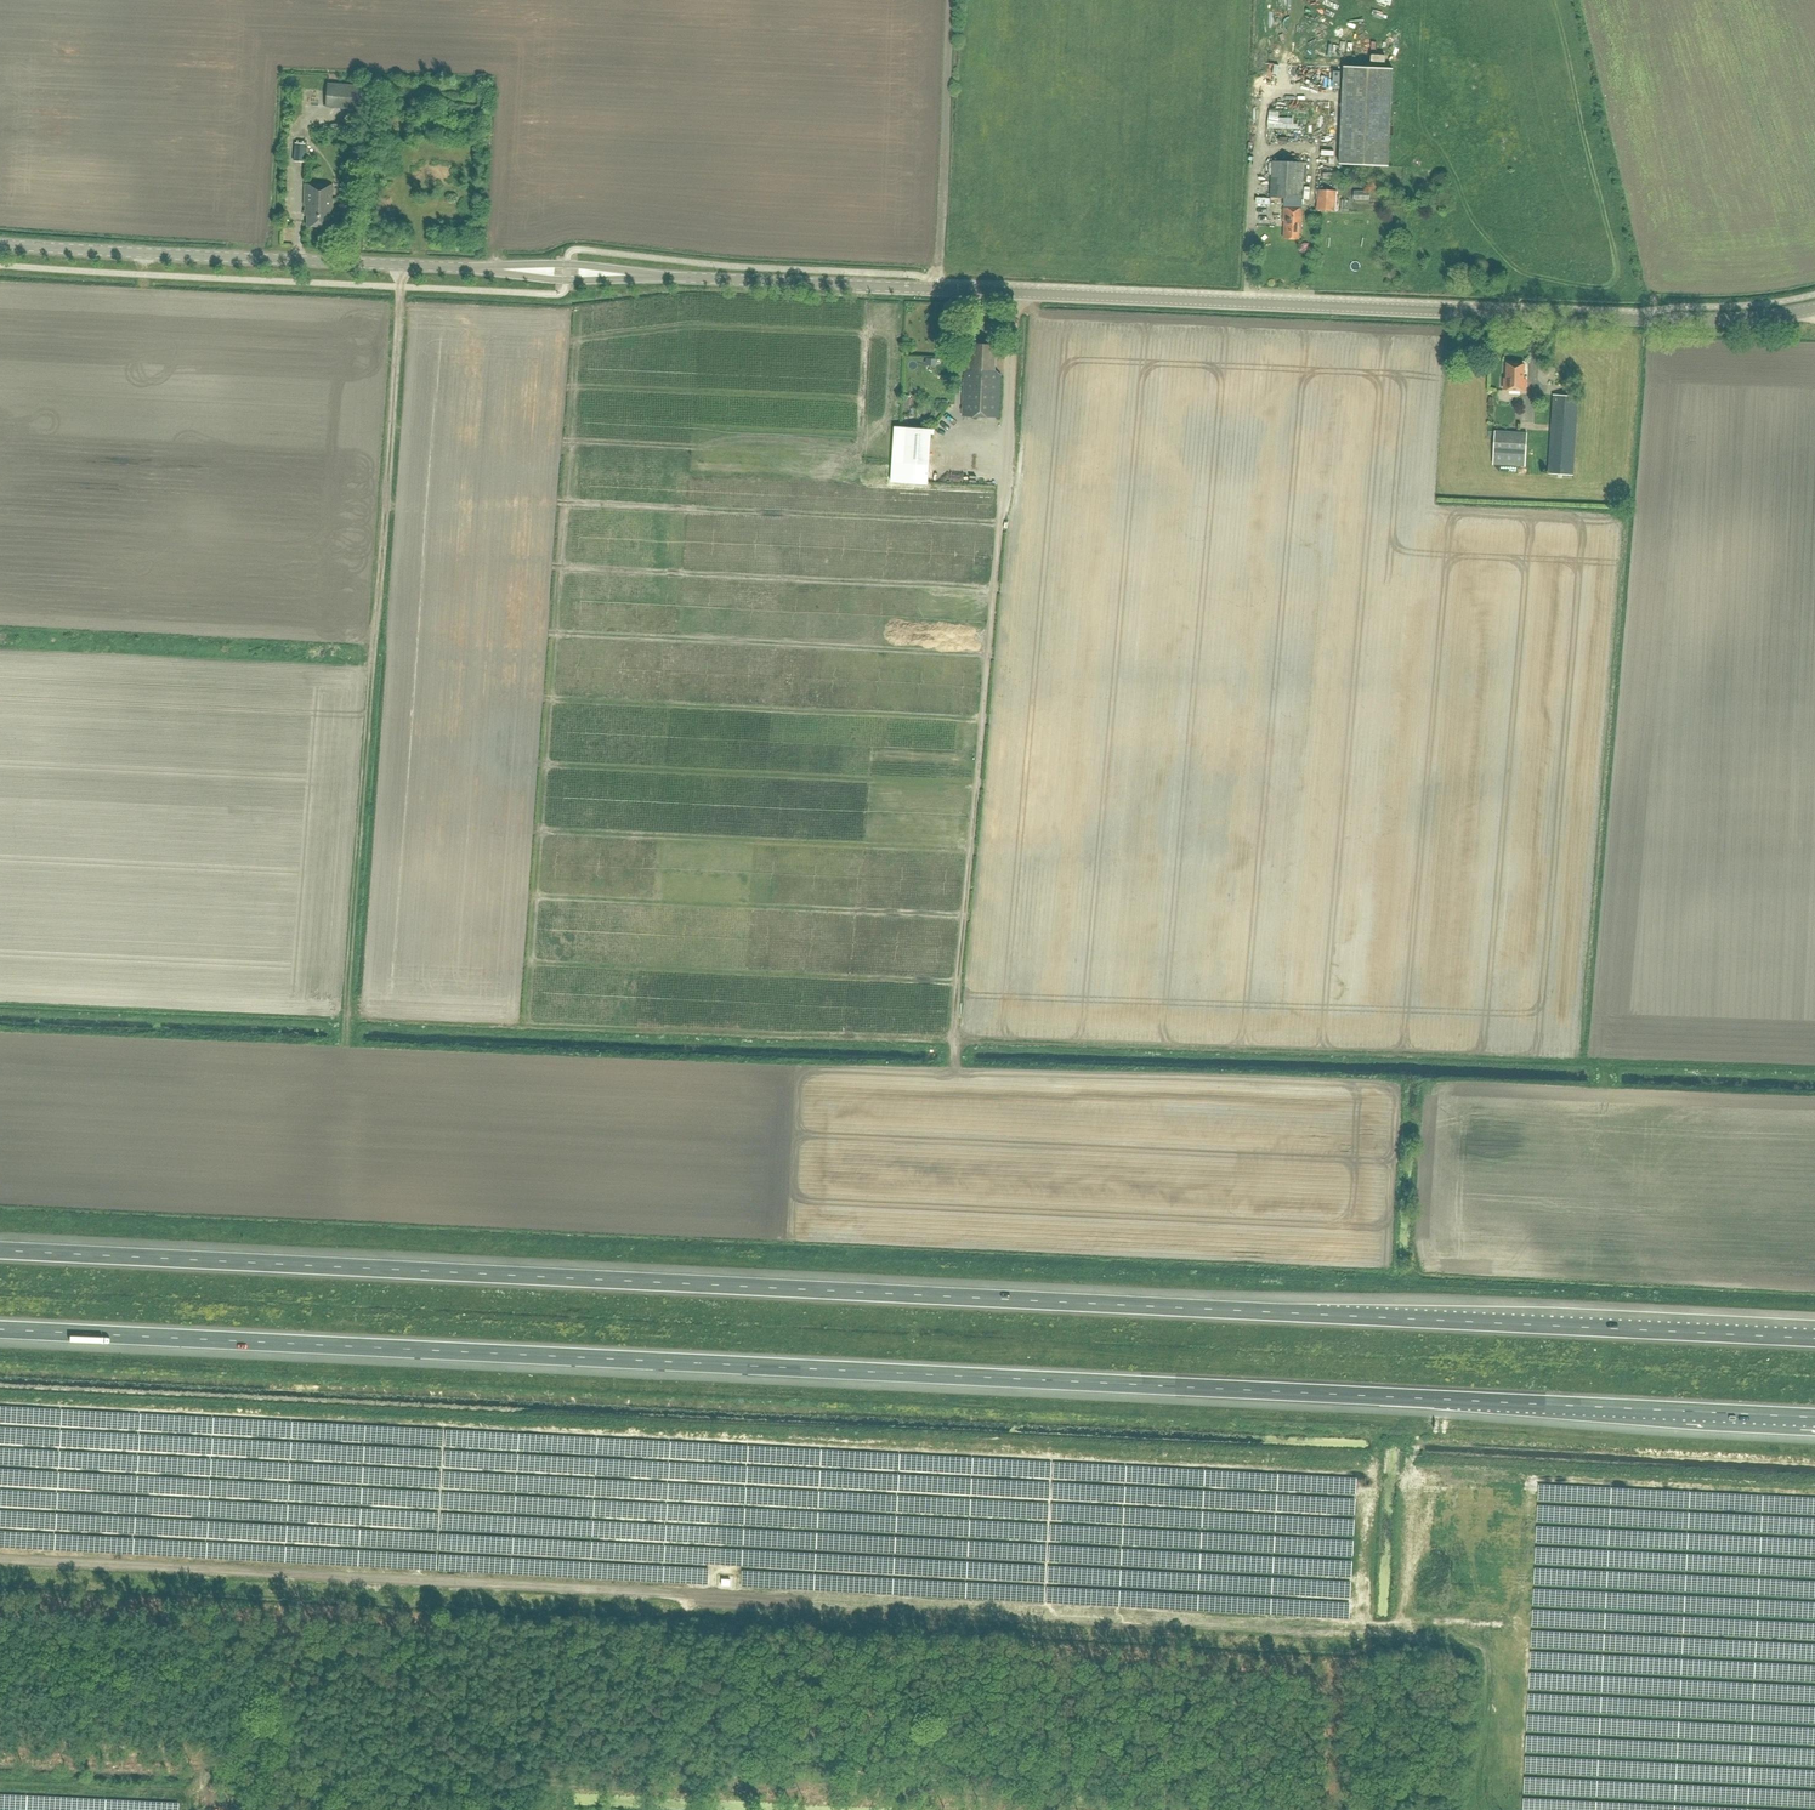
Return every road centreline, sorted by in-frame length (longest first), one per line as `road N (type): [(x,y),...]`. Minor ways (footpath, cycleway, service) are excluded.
road 1 (tertiary): [(0,243),(1642,319),(1771,317),(1814,308)]
road 2 (motorway): [(0,1329),(1814,1417)]
road 3 (motorway): [(1814,1338),(0,1250)]
road 4 (track): [(401,264),(344,1037)]
road 5 (track): [(1001,492),(948,1054)]
road 6 (track): [(937,279),(949,0)]

